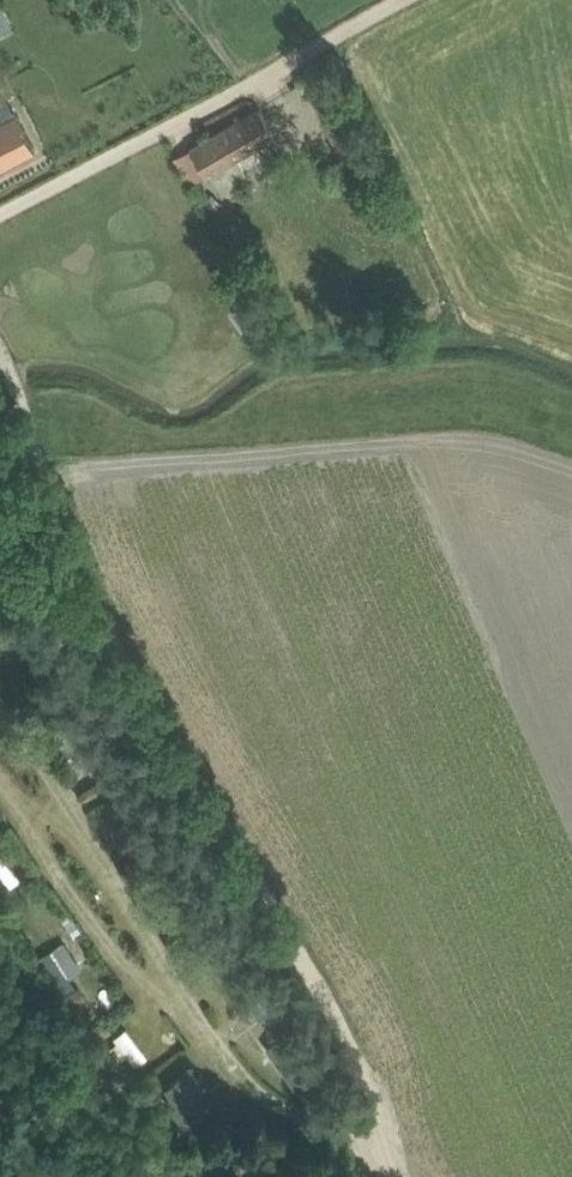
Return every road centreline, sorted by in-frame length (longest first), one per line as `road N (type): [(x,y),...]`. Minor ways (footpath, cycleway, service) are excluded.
road 1 (track): [(0,340),(131,674),(361,1058),(382,1176)]
road 2 (track): [(401,0),(0,214)]

